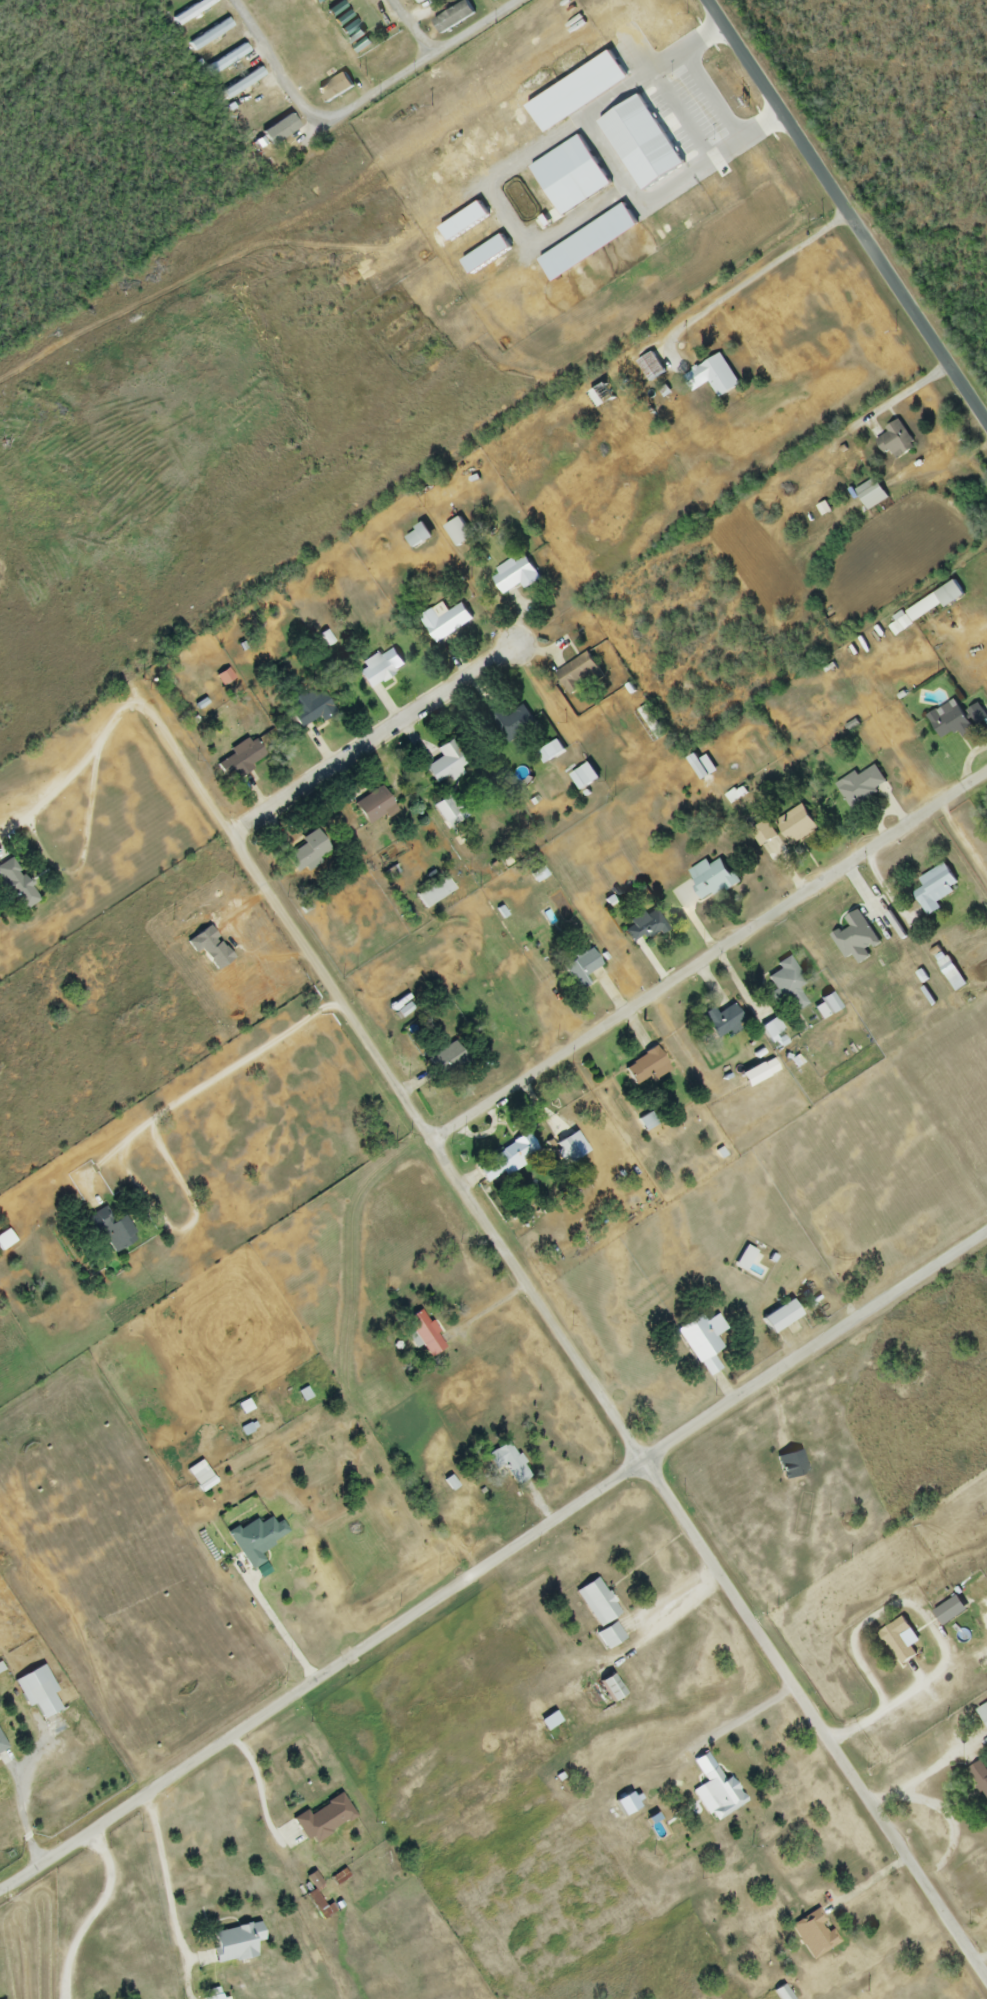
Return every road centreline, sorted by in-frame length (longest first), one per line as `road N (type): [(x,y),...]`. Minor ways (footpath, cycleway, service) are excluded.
road 1 (residential): [(986,1976),(472,1211),(127,675)]
road 2 (residential): [(0,1894),(986,1241)]
road 3 (residential): [(431,1141),(986,771)]
road 4 (residential): [(986,431),(702,0)]
road 5 (residential): [(231,835),(512,649)]
road 6 (residential): [(142,702),(125,710),(28,823)]

